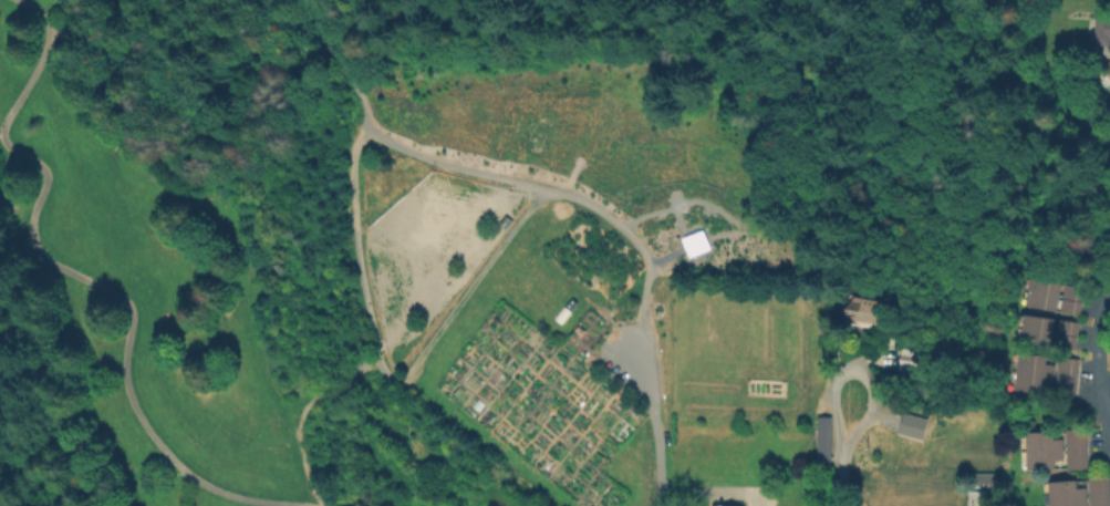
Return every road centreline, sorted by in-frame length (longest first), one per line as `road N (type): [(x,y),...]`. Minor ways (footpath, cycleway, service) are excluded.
road 1 (residential): [(840,467),(831,393),(838,375),(853,368),(871,383),(873,403),(840,467)]

